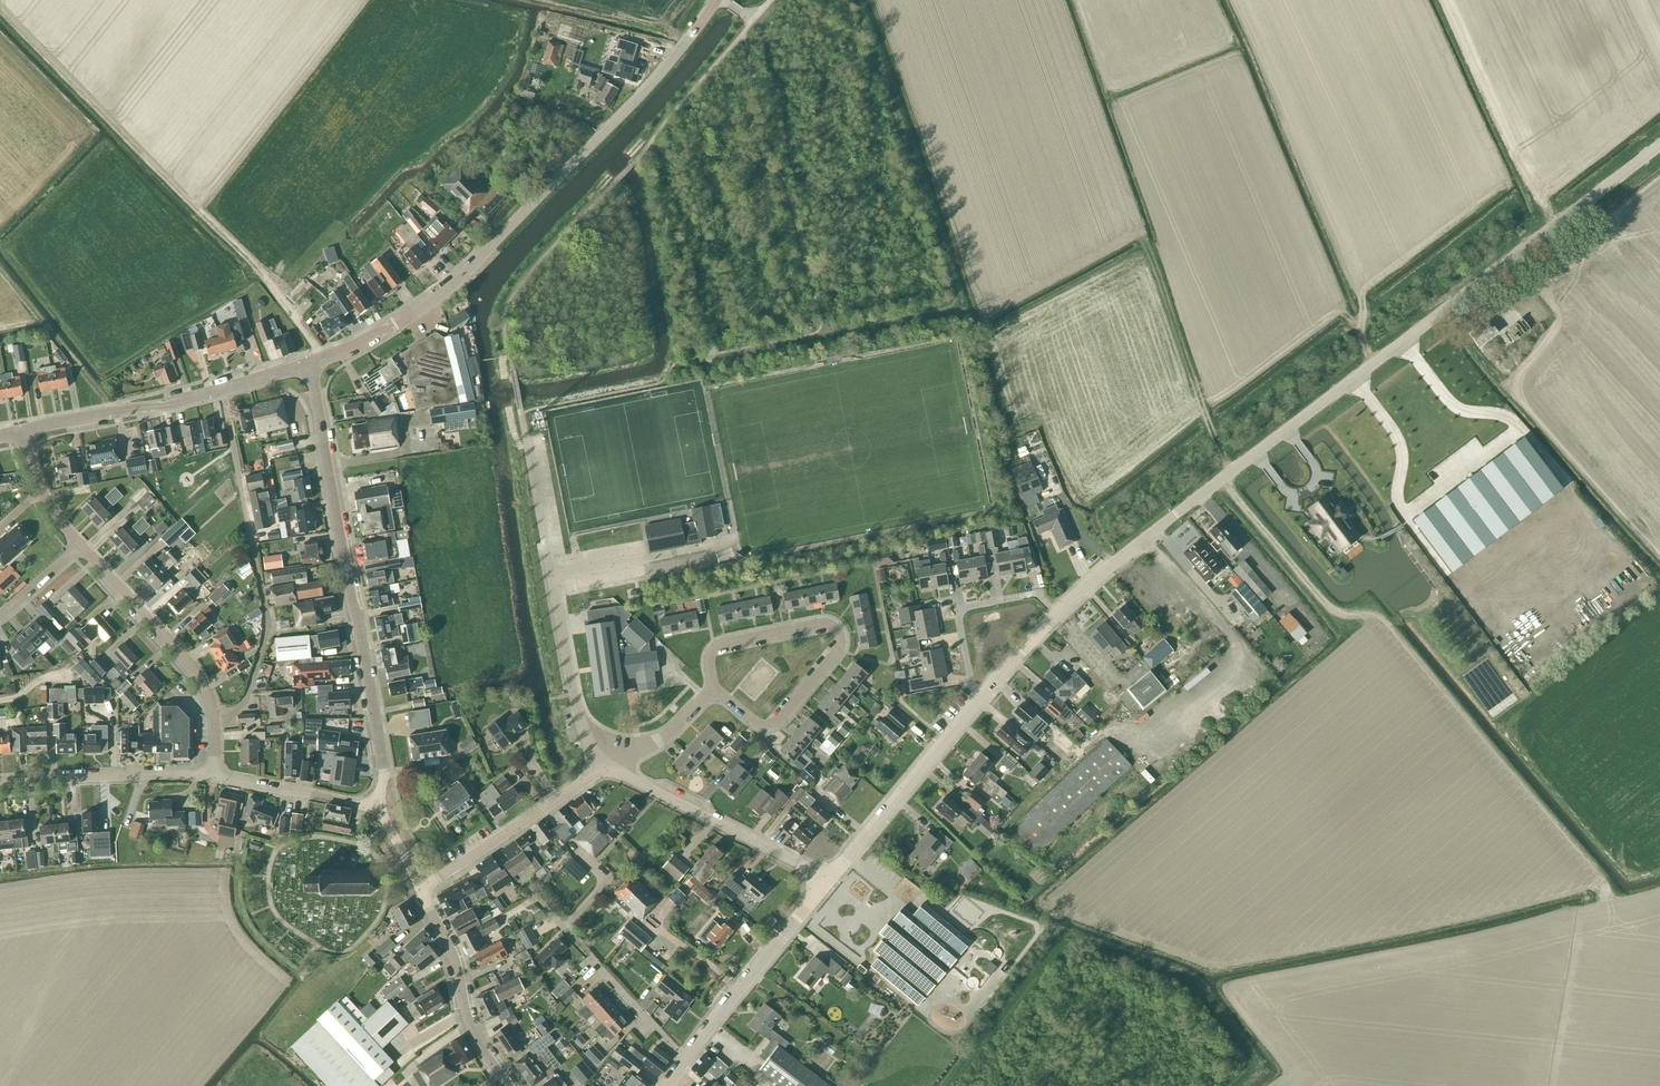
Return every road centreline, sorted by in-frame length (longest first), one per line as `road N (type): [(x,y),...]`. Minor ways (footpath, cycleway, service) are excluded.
road 1 (tertiary): [(1055,615),(1343,384),(1659,149)]
road 2 (track): [(1223,480),(1327,605),(1378,619),(1608,897)]
road 3 (tertiary): [(309,365),(371,338),(454,283),(609,129),(717,0)]
road 4 (track): [(324,360),(271,284),(0,7)]
road 5 (tertiary): [(375,804),(385,762),(309,365)]
road 6 (residential): [(606,765),(574,707),(522,419)]
road 7 (residential): [(714,691),(710,660),(718,646),(835,627),(838,651),(781,719),(757,724)]
road 8 (tertiary): [(22,432),(163,405),(309,365)]
road 9 (residential): [(684,1058),(564,931),(606,881),(575,852)]
road 10 (residential): [(214,776),(215,723),(204,687),(78,545)]
road 11 (track): [(1232,473),(1136,231)]
road 12 (residential): [(826,881),(606,765)]
road 13 (tertiary): [(826,881),(982,695)]
road 14 (tertiary): [(684,1058),(826,881)]
road 15 (residential): [(421,889),(606,765)]
road 16 (tertiary): [(509,1085),(470,1028),(454,958),(421,889)]
road 17 (unclassified): [(0,783),(214,776)]
road 18 (residential): [(982,695),(970,684),(956,609),(1035,594),(1055,615)]
road 19 (unclassified): [(375,804),(214,776)]
road 20 (residential): [(606,765),(677,727),(714,691)]
road 21 (residential): [(78,545),(44,494),(22,432)]

